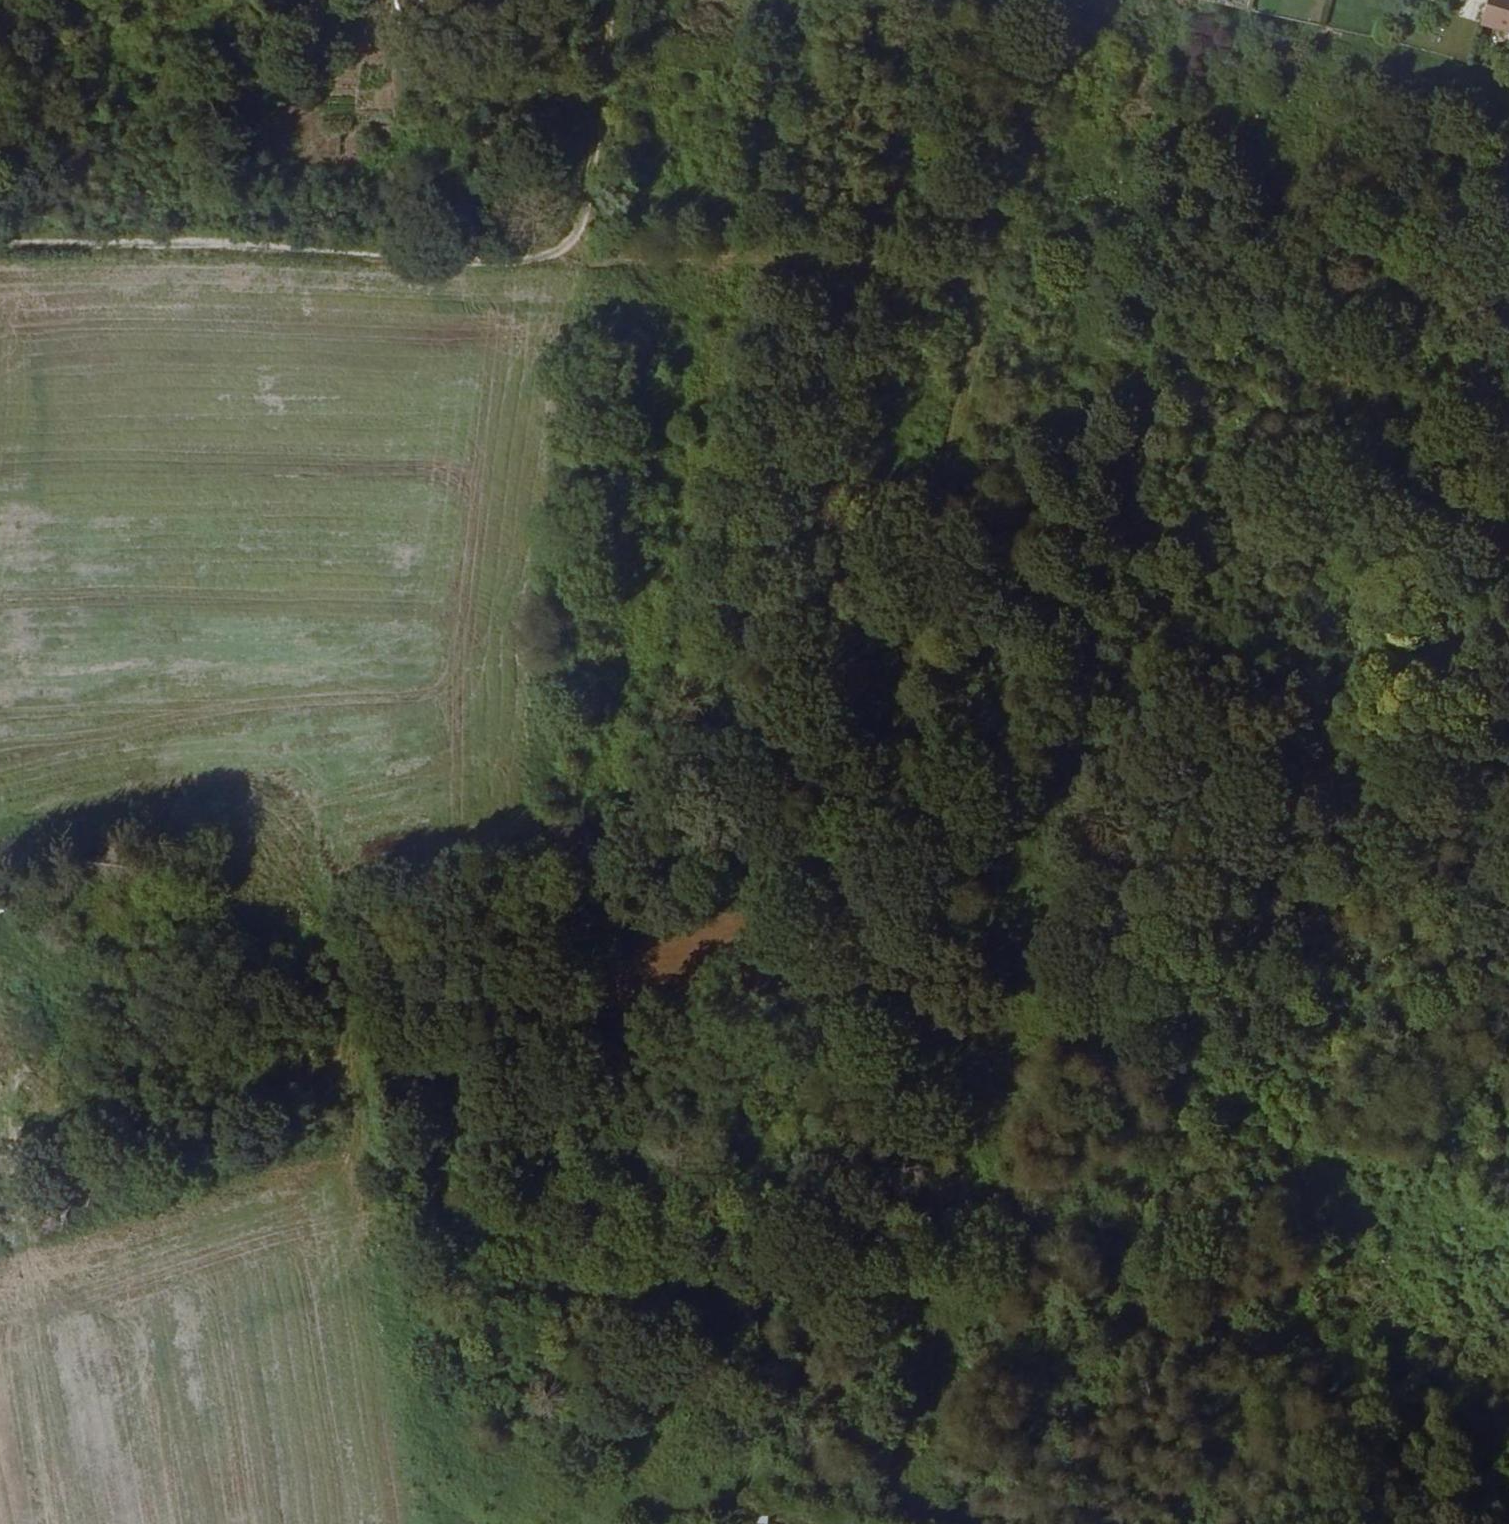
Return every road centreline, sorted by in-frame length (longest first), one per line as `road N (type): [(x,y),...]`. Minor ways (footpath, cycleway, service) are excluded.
road 1 (track): [(580,251),(959,262),(961,311),(743,1463)]
road 2 (track): [(0,240),(180,239),(508,261),(580,251),(615,0)]
road 3 (track): [(0,837),(299,767),(328,803),(392,1226)]

